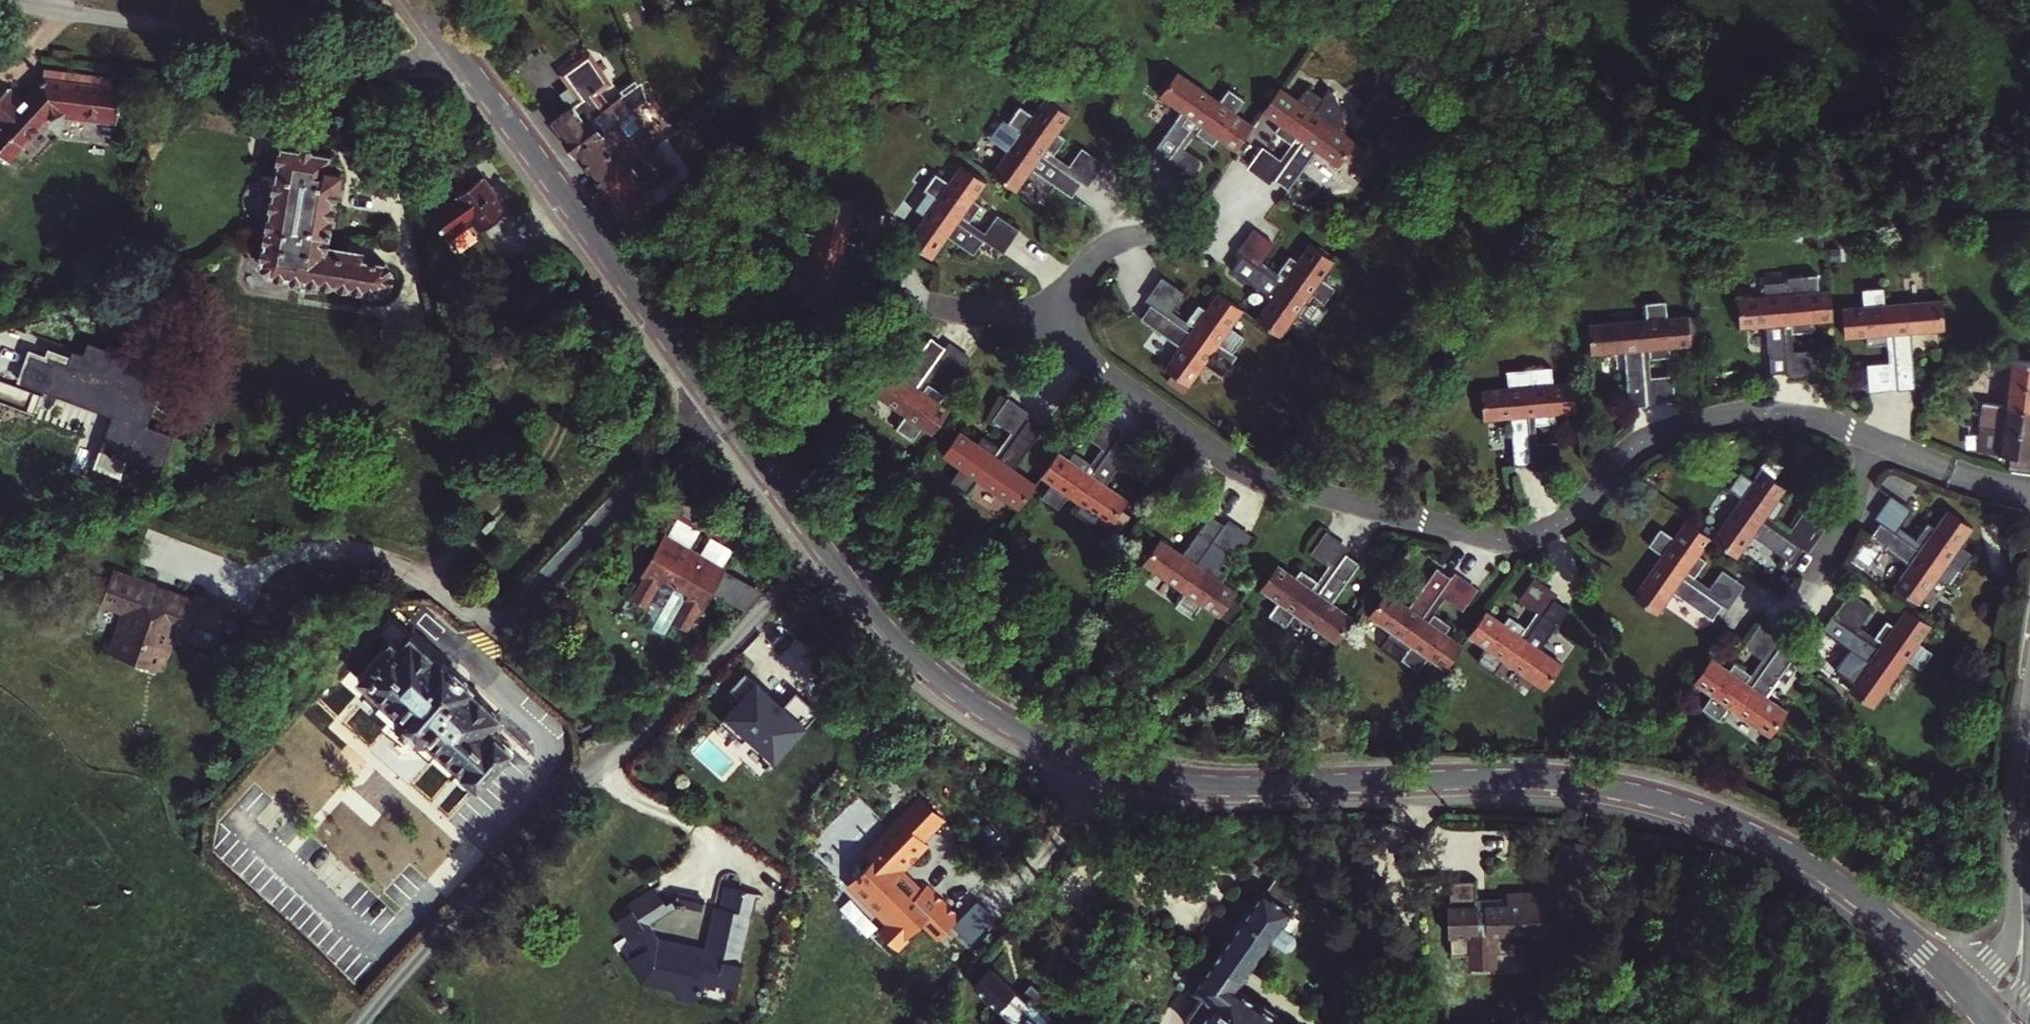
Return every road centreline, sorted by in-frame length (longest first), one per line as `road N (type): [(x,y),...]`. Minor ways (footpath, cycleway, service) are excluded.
road 1 (primary): [(714,396),(899,641),(966,697),(1051,746),(1105,767),(1205,784),(1511,779),(1654,798),(1747,832),(1829,877),(1901,932),(1980,1011)]
road 2 (residential): [(1876,440),(1817,419),(1766,413),(1671,431),(1634,447),(1568,518),(1534,533),(1492,537),(1249,471),(1104,370),(1070,325)]
road 3 (residential): [(0,2),(474,78)]
road 4 (residential): [(348,957),(556,739),(466,657),(489,632)]
road 5 (primary): [(474,78),(714,396)]
road 6 (residential): [(489,632),(714,396)]
road 7 (residential): [(2029,738),(2021,944),(2009,975),(1980,1011)]
road 8 (residential): [(238,582),(297,555),(361,553),(400,567),(489,632)]
road 9 (residential): [(1876,440),(1847,518),(1806,588)]
road 10 (residential): [(2029,493),(1876,440)]
road 11 (residential): [(1070,325),(918,302)]
road 12 (residential): [(1070,325),(1070,291),(1086,262),(1114,243),(1161,233)]

